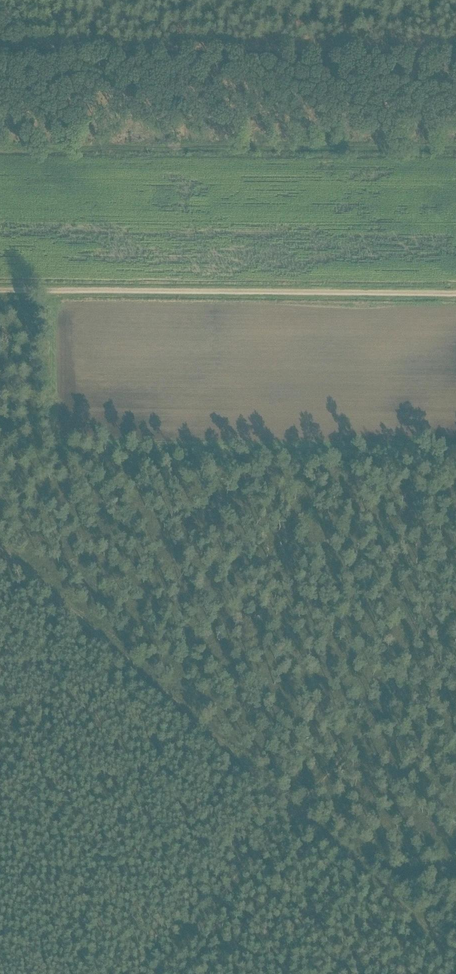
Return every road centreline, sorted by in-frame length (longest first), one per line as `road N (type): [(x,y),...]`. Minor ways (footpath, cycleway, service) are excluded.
road 1 (track): [(2,553),(455,962)]
road 2 (track): [(159,973),(455,621)]
road 3 (track): [(455,295),(0,290)]
road 4 (track): [(0,60),(455,61)]
road 5 (track): [(88,452),(0,556)]

